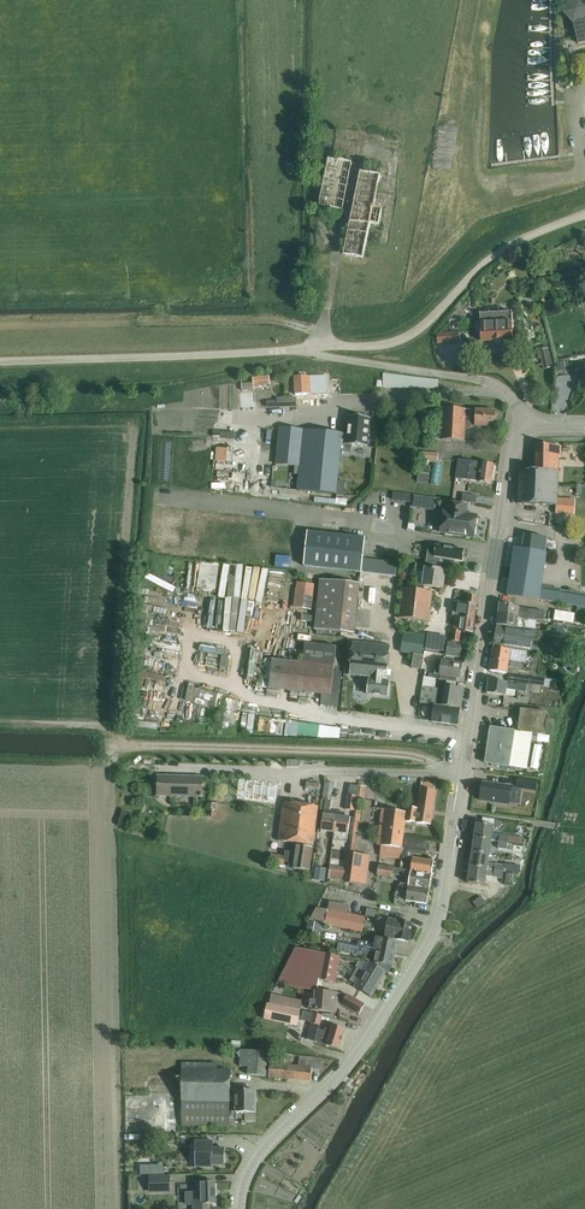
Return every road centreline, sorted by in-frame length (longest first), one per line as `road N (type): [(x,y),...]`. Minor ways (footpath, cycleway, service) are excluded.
road 1 (tertiary): [(241,1208),(262,1153),(350,1067),(432,944),(466,776)]
road 2 (tertiary): [(466,776),(514,443),(528,428)]
road 3 (unclassified): [(466,776),(124,763)]
road 4 (track): [(0,330),(289,323),(330,346)]
road 5 (unclassified): [(584,214),(499,251),(418,330),(392,343),(300,349)]
road 6 (unclassified): [(300,349),(0,361)]
road 7 (unclassified): [(528,428),(496,387),(300,349)]

